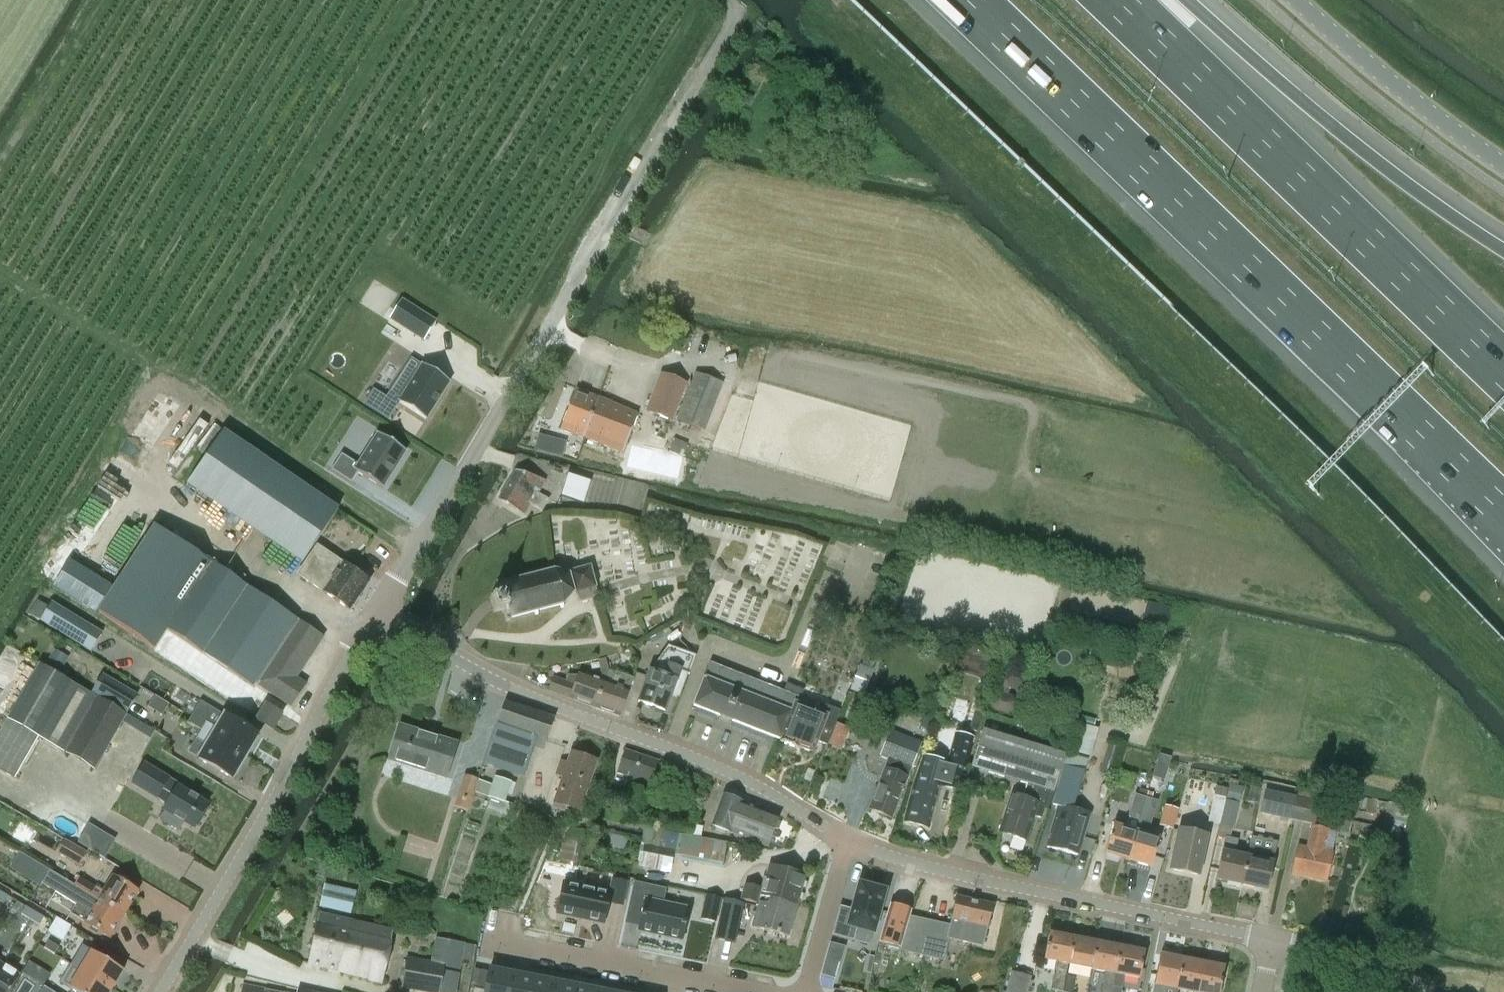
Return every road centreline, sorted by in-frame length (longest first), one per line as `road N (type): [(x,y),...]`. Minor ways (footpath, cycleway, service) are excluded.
road 1 (motorway): [(969,0),(1503,515)]
road 2 (residential): [(376,613),(732,22),(729,0)]
road 3 (motorway): [(1503,372),(1116,0)]
road 4 (tertiary): [(848,842),(741,778),(513,690),(376,613)]
road 5 (tertiary): [(1272,941),(978,879),(848,842)]
road 6 (tertiary): [(160,991),(376,613)]
road 7 (motorway): [(1503,248),(1353,142),(1183,0)]
road 8 (residential): [(495,942),(757,991)]
road 9 (tertiary): [(1295,0),(1400,92),(1503,166)]
road 10 (residential): [(848,842),(806,991)]
road 11 (tertiary): [(1401,991),(1349,958),(1272,941)]

